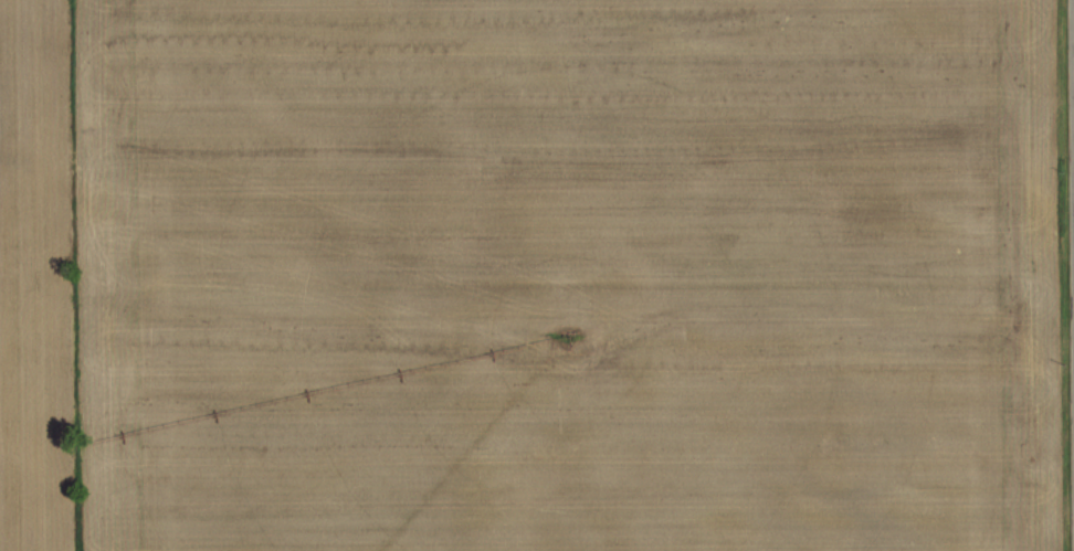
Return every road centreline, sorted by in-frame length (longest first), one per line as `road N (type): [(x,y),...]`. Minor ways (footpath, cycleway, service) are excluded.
road 1 (residential): [(1073,317),(1072,0)]

